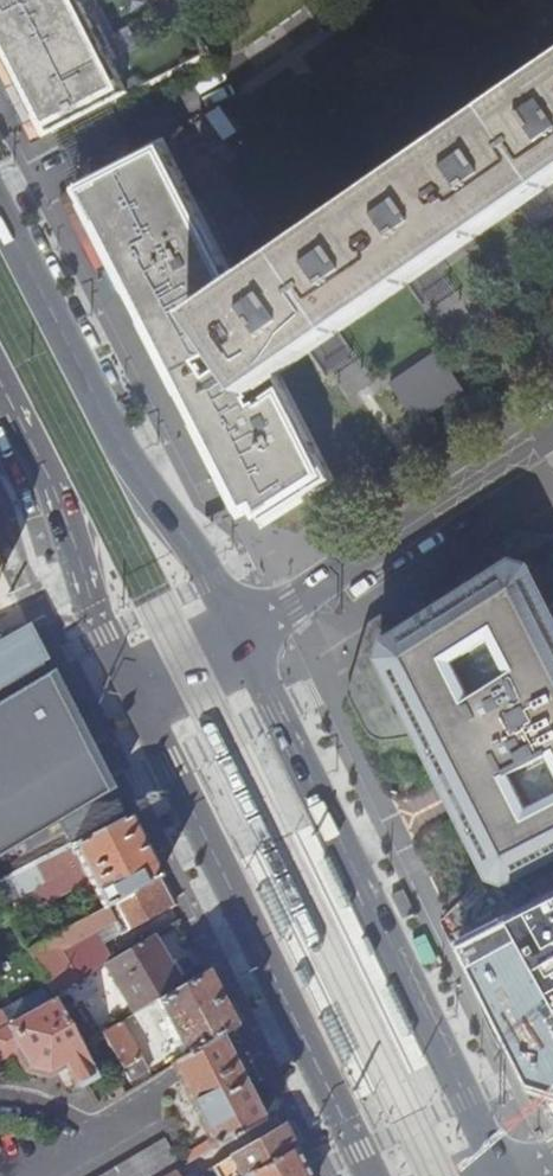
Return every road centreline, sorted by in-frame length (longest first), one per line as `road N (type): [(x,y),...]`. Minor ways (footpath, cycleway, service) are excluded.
road 1 (primary): [(501,1175),(242,639)]
road 2 (primary): [(136,701),(371,1175)]
road 3 (primary): [(242,639),(206,567),(125,453),(0,216)]
road 4 (tertiary): [(552,434),(242,639)]
road 5 (primary): [(0,380),(50,478),(103,637),(136,701)]
road 6 (tertiary): [(136,701),(242,639)]

